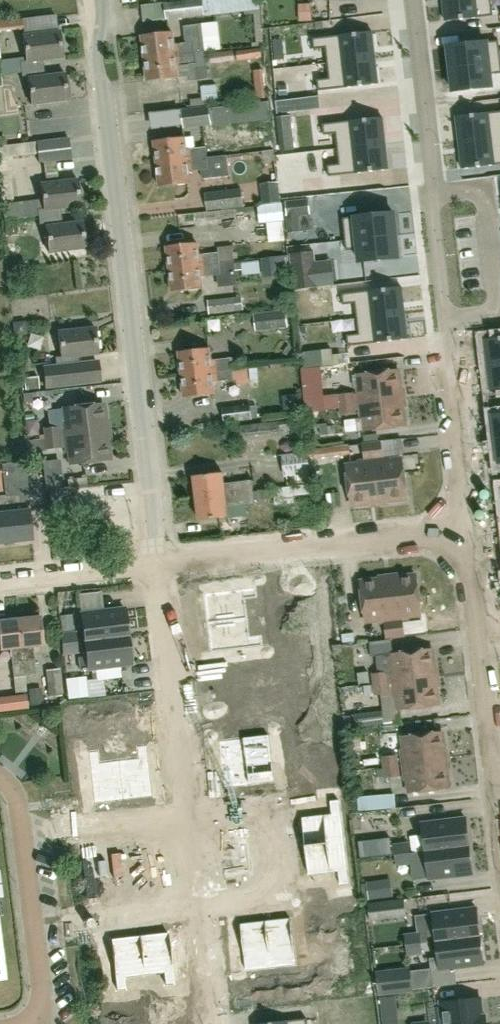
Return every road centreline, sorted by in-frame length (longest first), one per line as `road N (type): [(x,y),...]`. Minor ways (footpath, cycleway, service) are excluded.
road 1 (residential): [(161,565),(98,50),(101,0)]
road 2 (residential): [(428,535),(457,498),(463,465),(408,0)]
road 3 (residential): [(218,1023),(161,565)]
road 4 (residential): [(161,565),(428,535)]
road 5 (residential): [(499,778),(471,570),(428,535)]
road 6 (residential): [(27,1023),(40,1012),(42,997),(11,789),(0,777)]
road 7 (residential): [(0,584),(161,565)]

